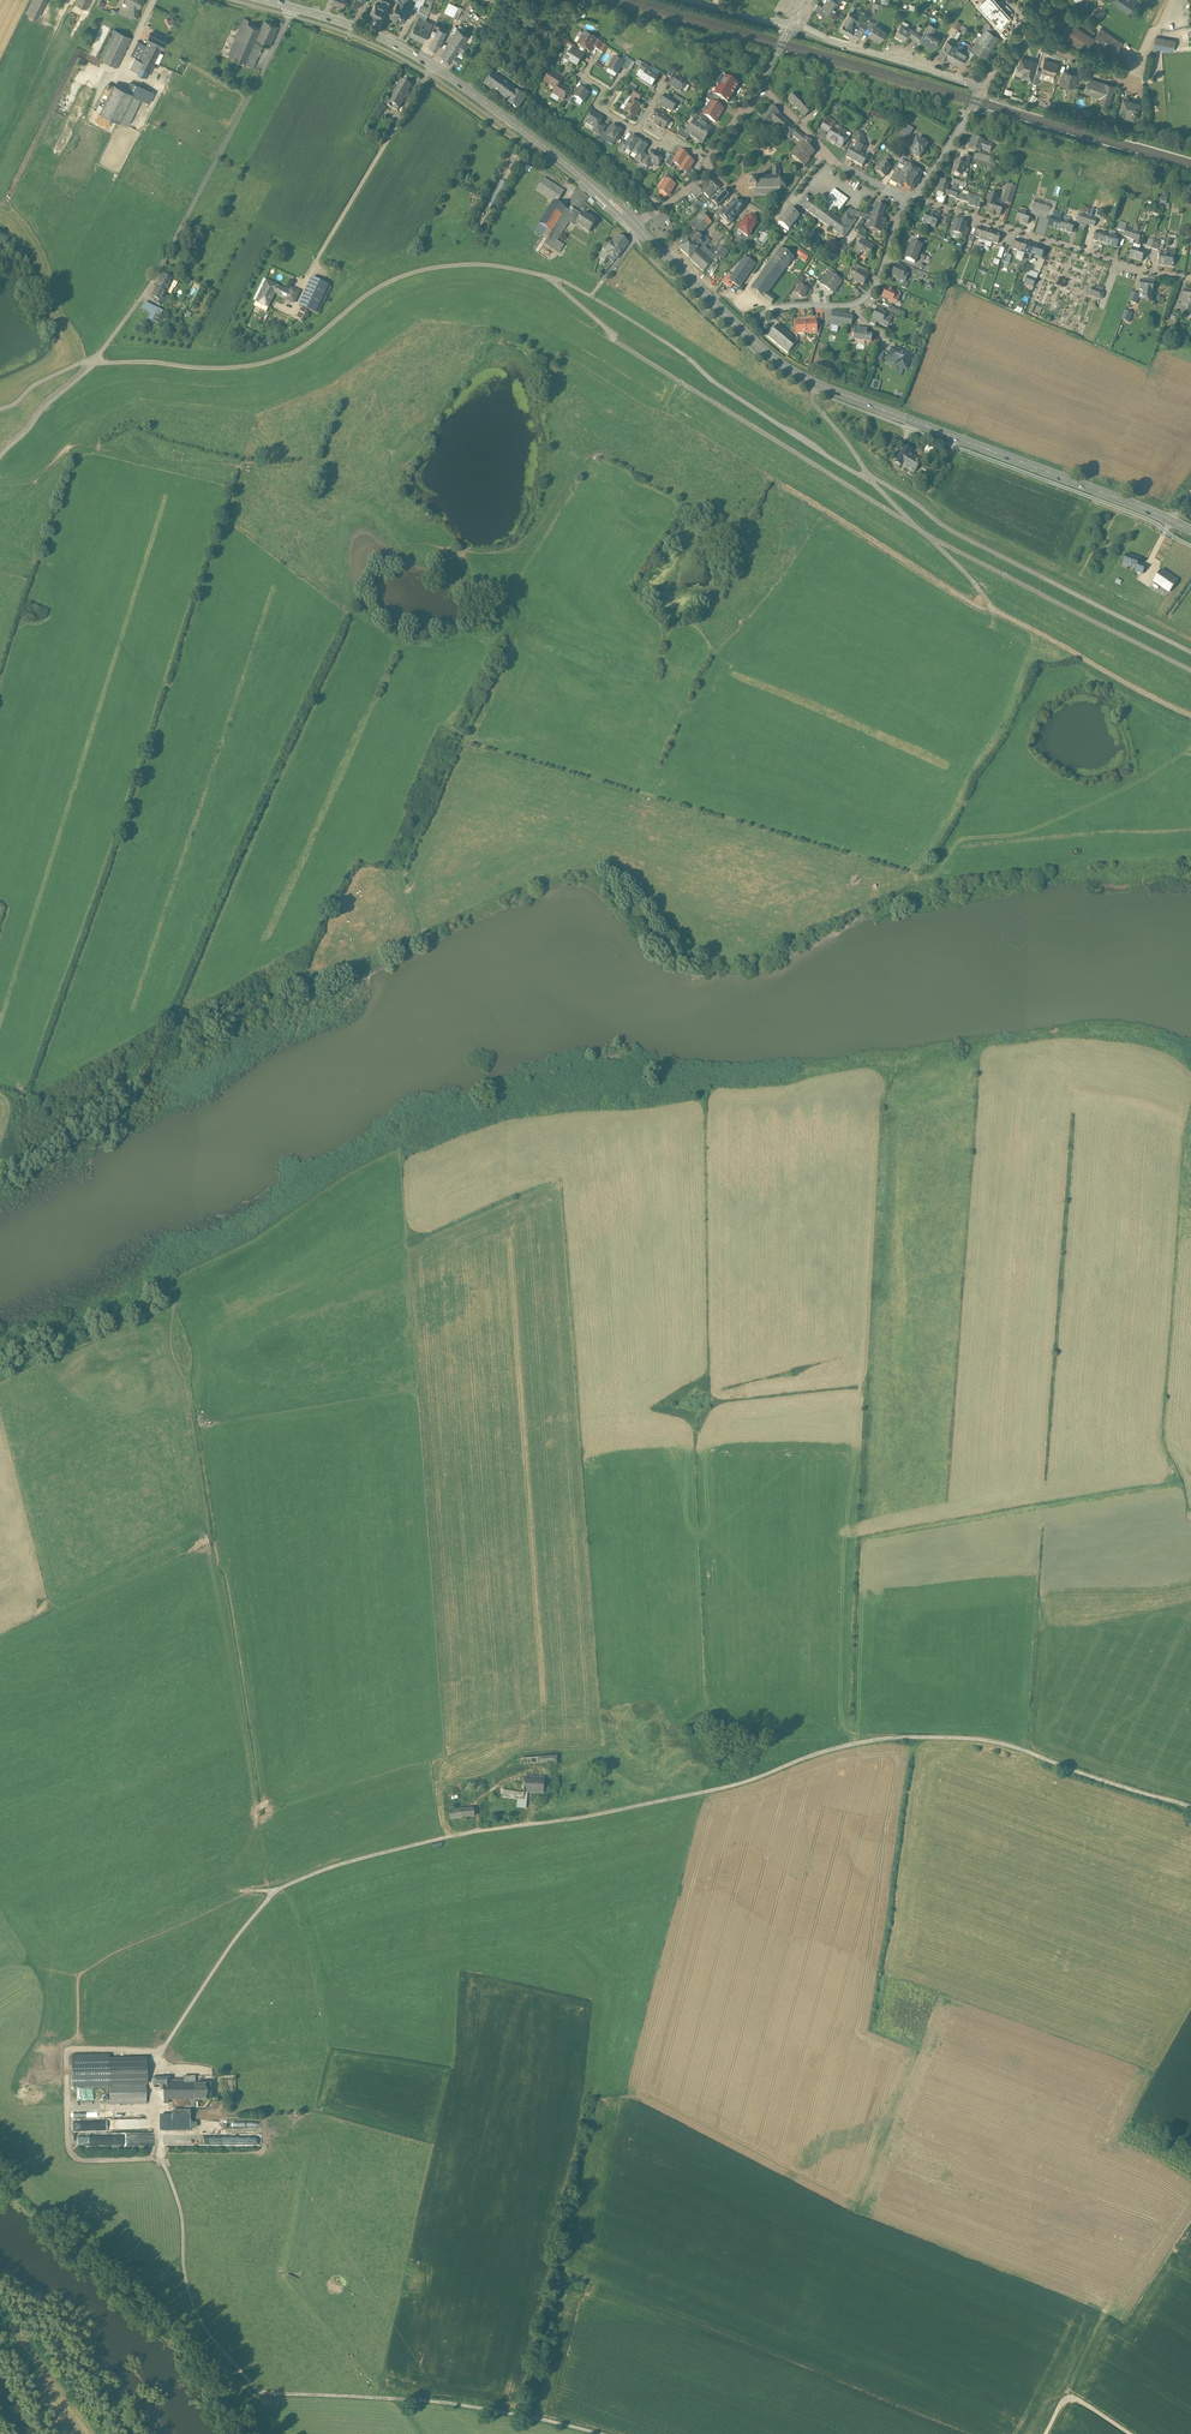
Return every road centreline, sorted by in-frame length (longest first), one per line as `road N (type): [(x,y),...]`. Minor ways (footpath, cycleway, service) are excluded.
road 1 (track): [(1190,1809),(1020,1750),(878,1739),(698,1794),(332,1866),(265,1902),(150,2072),(160,2151),(181,2216),(188,2292),(205,2329),(260,2392),(451,2404),(598,2433)]
road 2 (secondary): [(1190,532),(785,366),(635,224)]
road 3 (track): [(687,356),(733,397),(960,538),(1190,653)]
road 4 (track): [(779,485),(957,595),(1190,717)]
road 5 (residential): [(94,362),(154,281),(294,7)]
road 6 (secondary): [(635,224),(432,66),(355,26),(294,7)]
road 7 (track): [(816,383),(812,402),(878,491),(994,612)]
road 8 (track): [(162,2051),(65,2054),(70,2154),(163,2158)]
road 9 (residential): [(911,198),(1190,277)]
road 10 (residential): [(911,198),(867,296),(763,313)]
road 11 (unclassified): [(983,87),(793,26)]
road 12 (track): [(85,362),(40,244),(0,204)]
road 13 (residential): [(709,172),(772,219),(823,152)]
road 14 (residential): [(911,198),(983,87)]
road 15 (track): [(0,454),(94,362)]
road 16 (residential): [(1133,85),(1016,39)]

